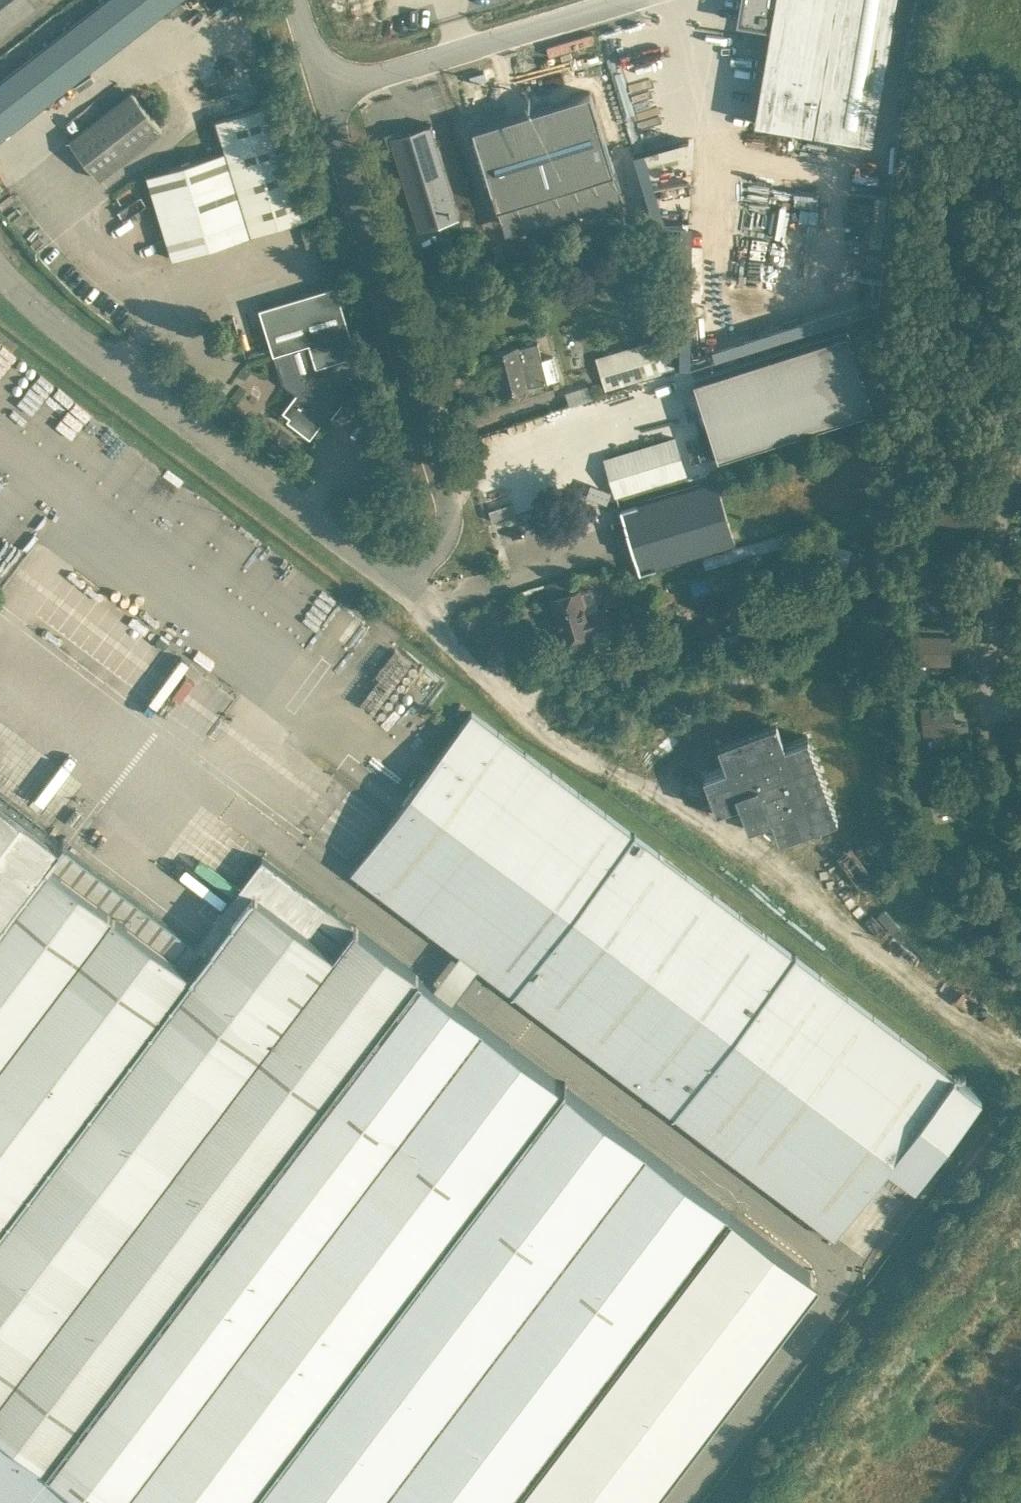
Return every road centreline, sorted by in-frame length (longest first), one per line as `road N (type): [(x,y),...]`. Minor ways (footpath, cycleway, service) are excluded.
road 1 (unclassified): [(399,579),(433,549),(450,509),(323,90)]
road 2 (unclassified): [(399,579),(0,269)]
road 3 (unclassified): [(323,90),(624,0)]
road 4 (track): [(931,1502),(1020,1384)]

